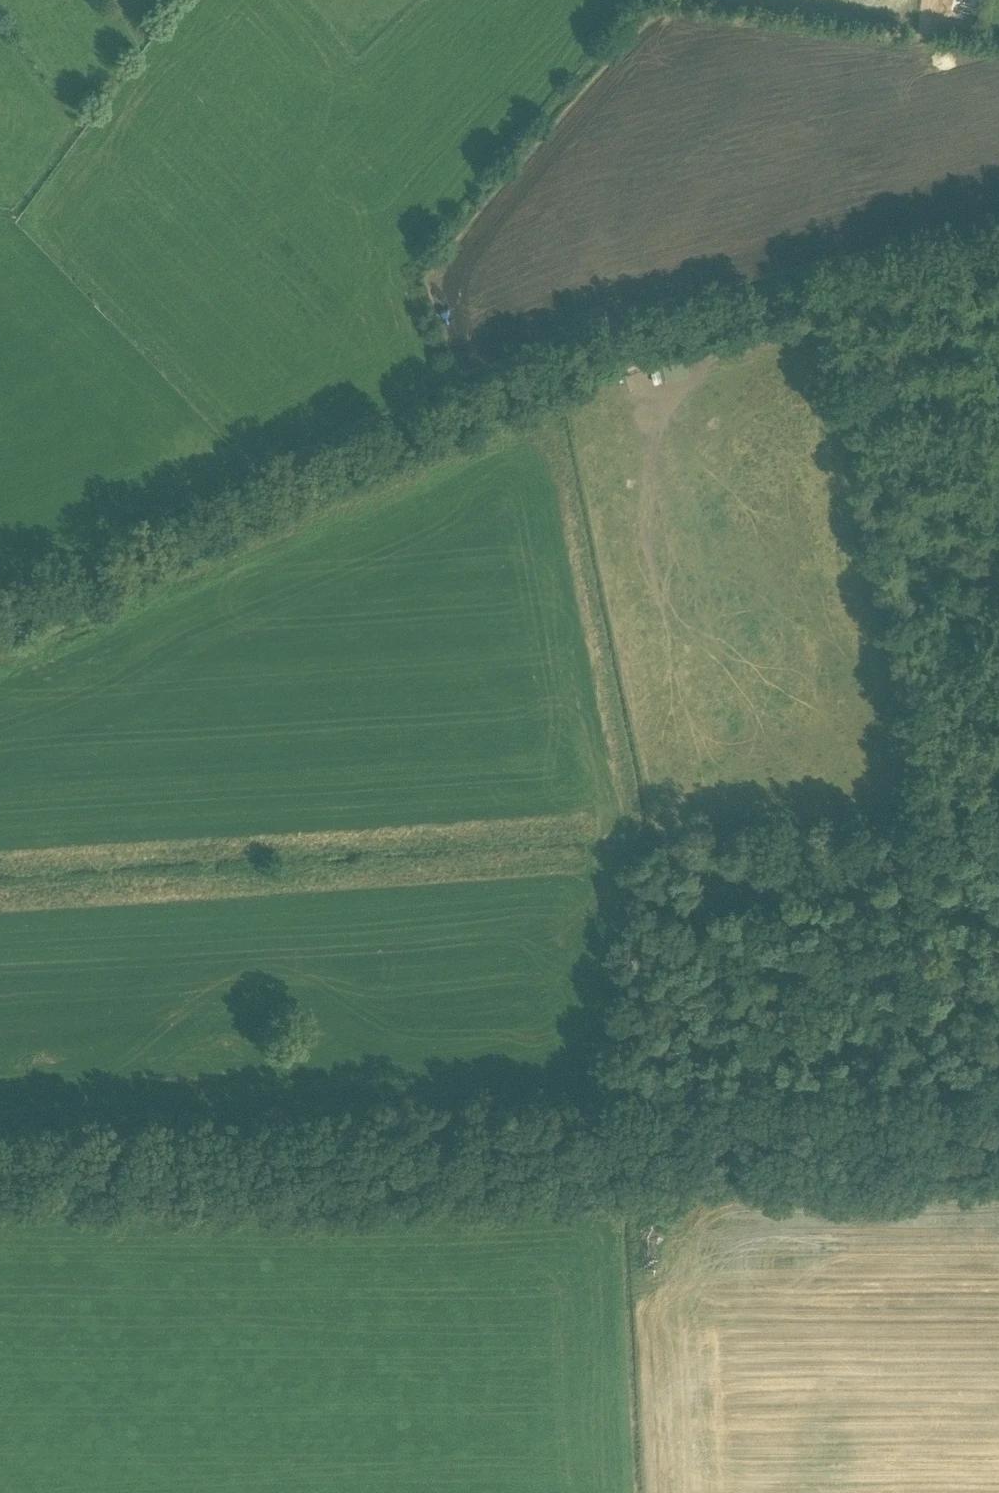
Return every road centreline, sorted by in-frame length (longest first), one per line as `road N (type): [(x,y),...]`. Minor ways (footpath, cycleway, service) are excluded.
road 1 (unclassified): [(0,617),(397,430),(578,356),(998,240)]

